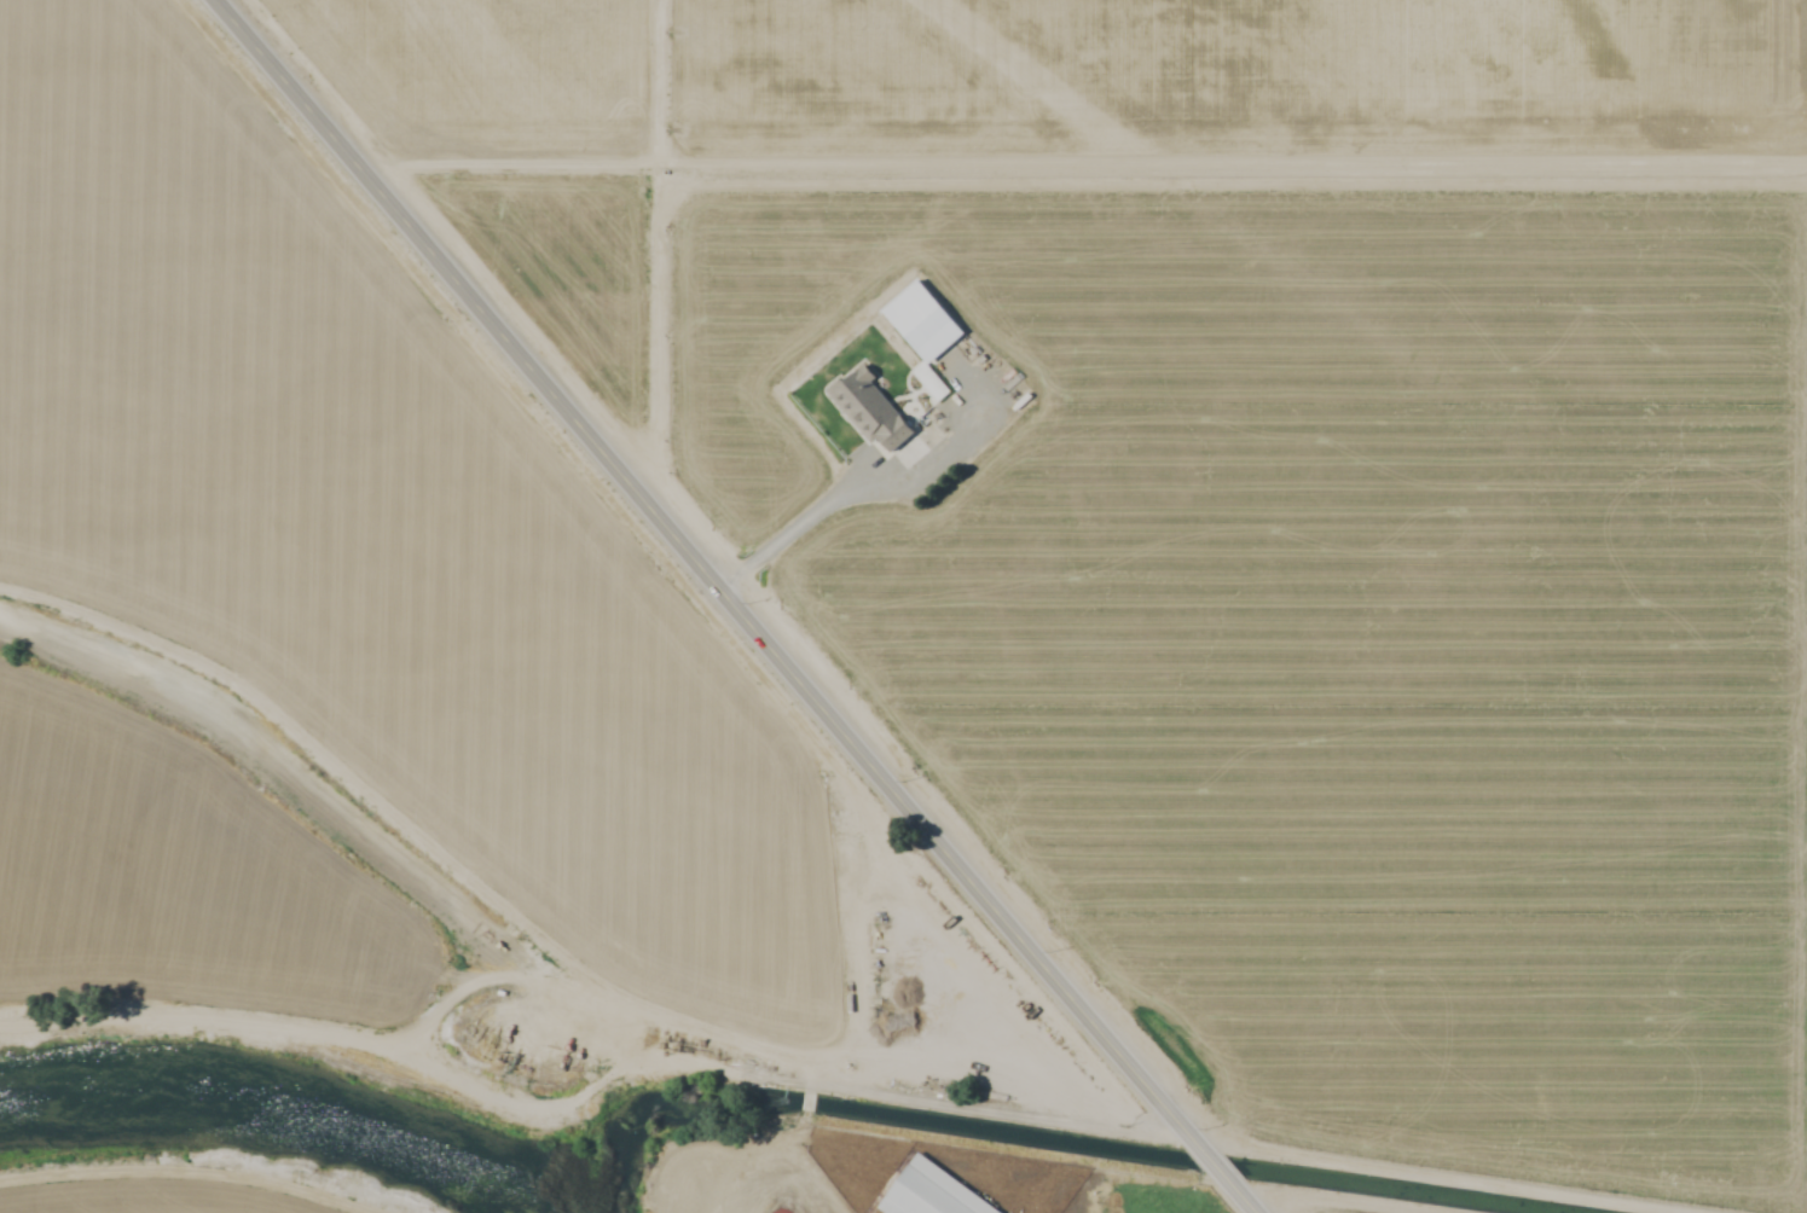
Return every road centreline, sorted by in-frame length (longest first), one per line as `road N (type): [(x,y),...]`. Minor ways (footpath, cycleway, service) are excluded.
road 1 (tertiary): [(1191,1139),(216,0)]
road 2 (track): [(383,1212),(243,1176),(128,1167),(0,1181)]
road 3 (track): [(1395,1212),(1234,1190)]

